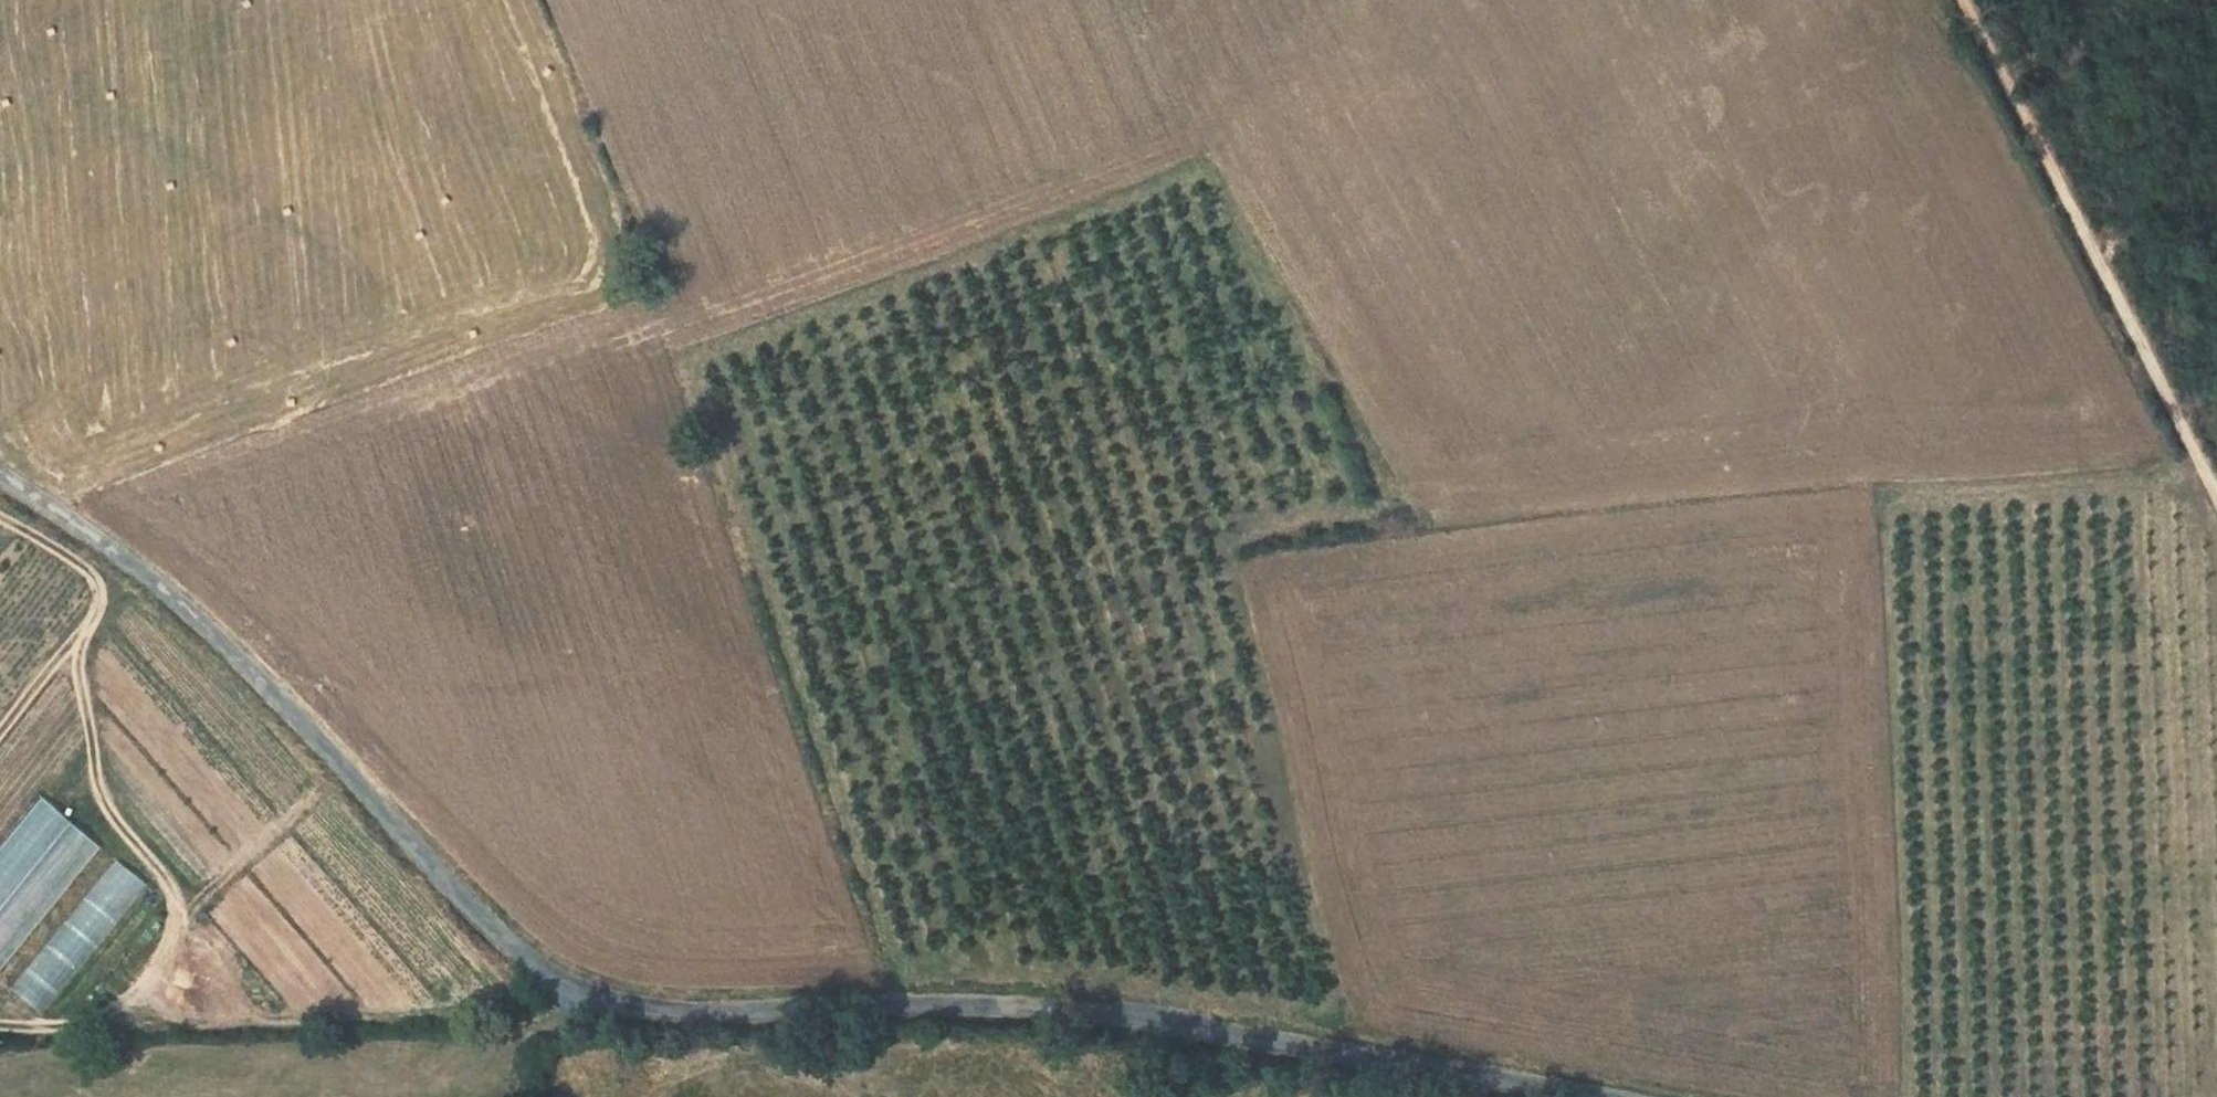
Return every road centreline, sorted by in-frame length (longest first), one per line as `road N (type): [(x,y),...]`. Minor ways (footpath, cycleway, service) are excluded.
road 1 (unclassified): [(0,474),(178,598),(504,936),(611,1001),(691,1012),(1004,1009),(1240,1032),(1595,1096)]
road 2 (track): [(1972,0),(2148,352),(2216,515)]

